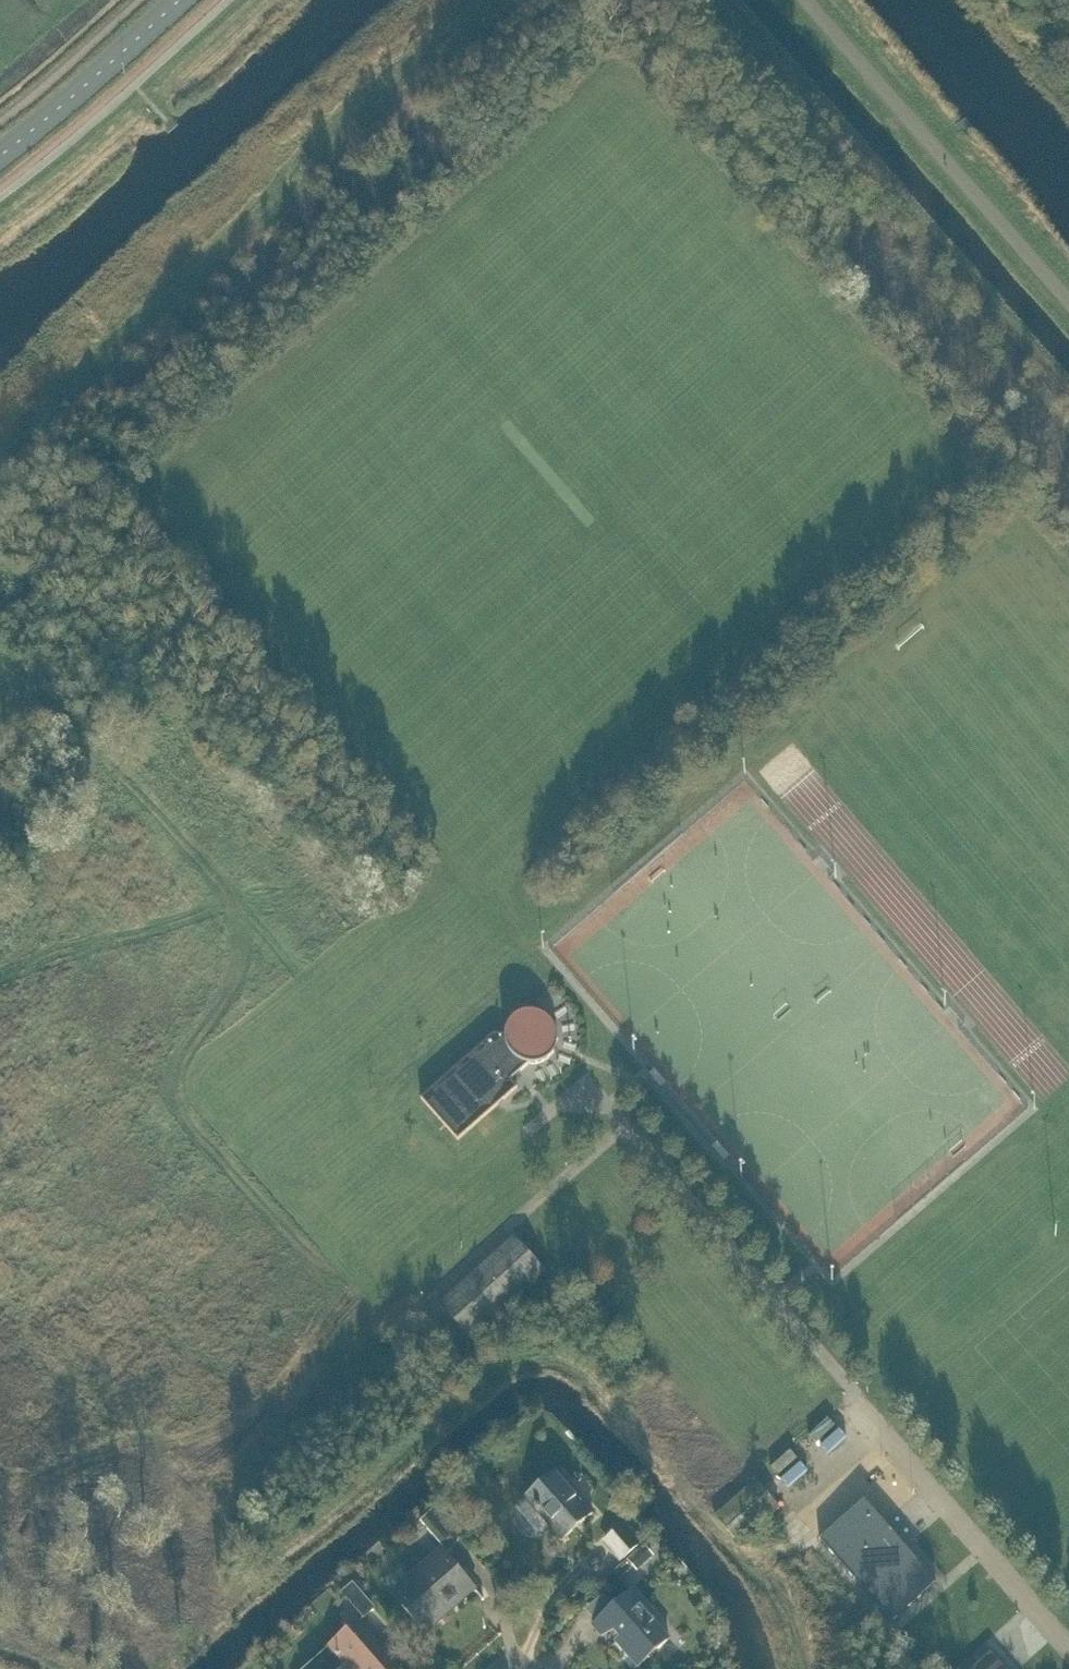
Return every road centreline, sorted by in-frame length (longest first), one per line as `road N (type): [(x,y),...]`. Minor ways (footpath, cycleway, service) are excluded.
road 1 (tertiary): [(0,158),(181,0)]

